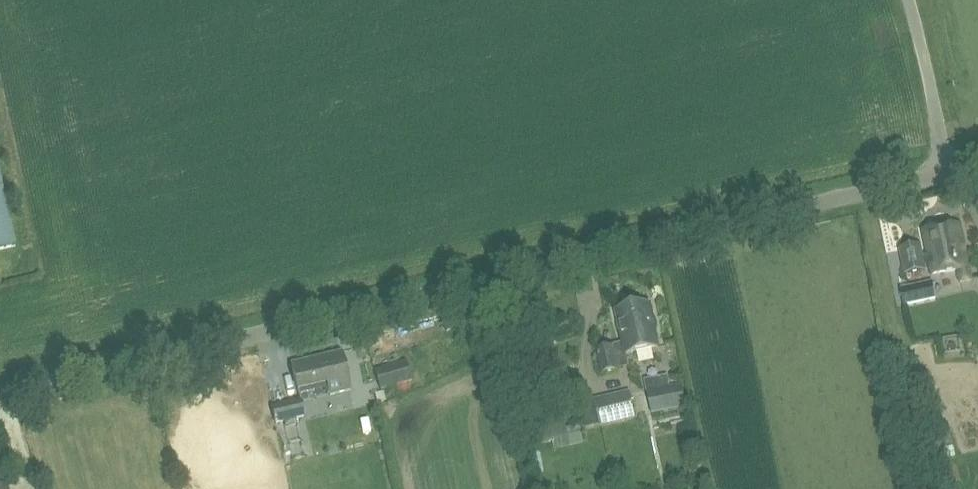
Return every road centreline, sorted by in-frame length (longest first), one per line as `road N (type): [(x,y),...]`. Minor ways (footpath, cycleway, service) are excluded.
road 1 (unclassified): [(949,171),(0,394)]
road 2 (unclassified): [(949,171),(909,0)]

